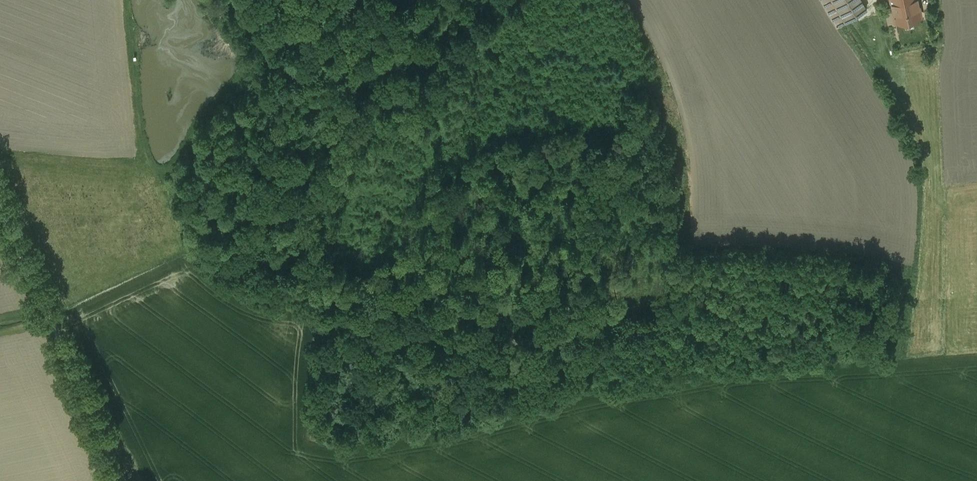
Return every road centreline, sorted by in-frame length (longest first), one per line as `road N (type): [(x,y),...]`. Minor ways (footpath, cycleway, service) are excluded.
road 1 (unclassified): [(123,480),(0,205)]

